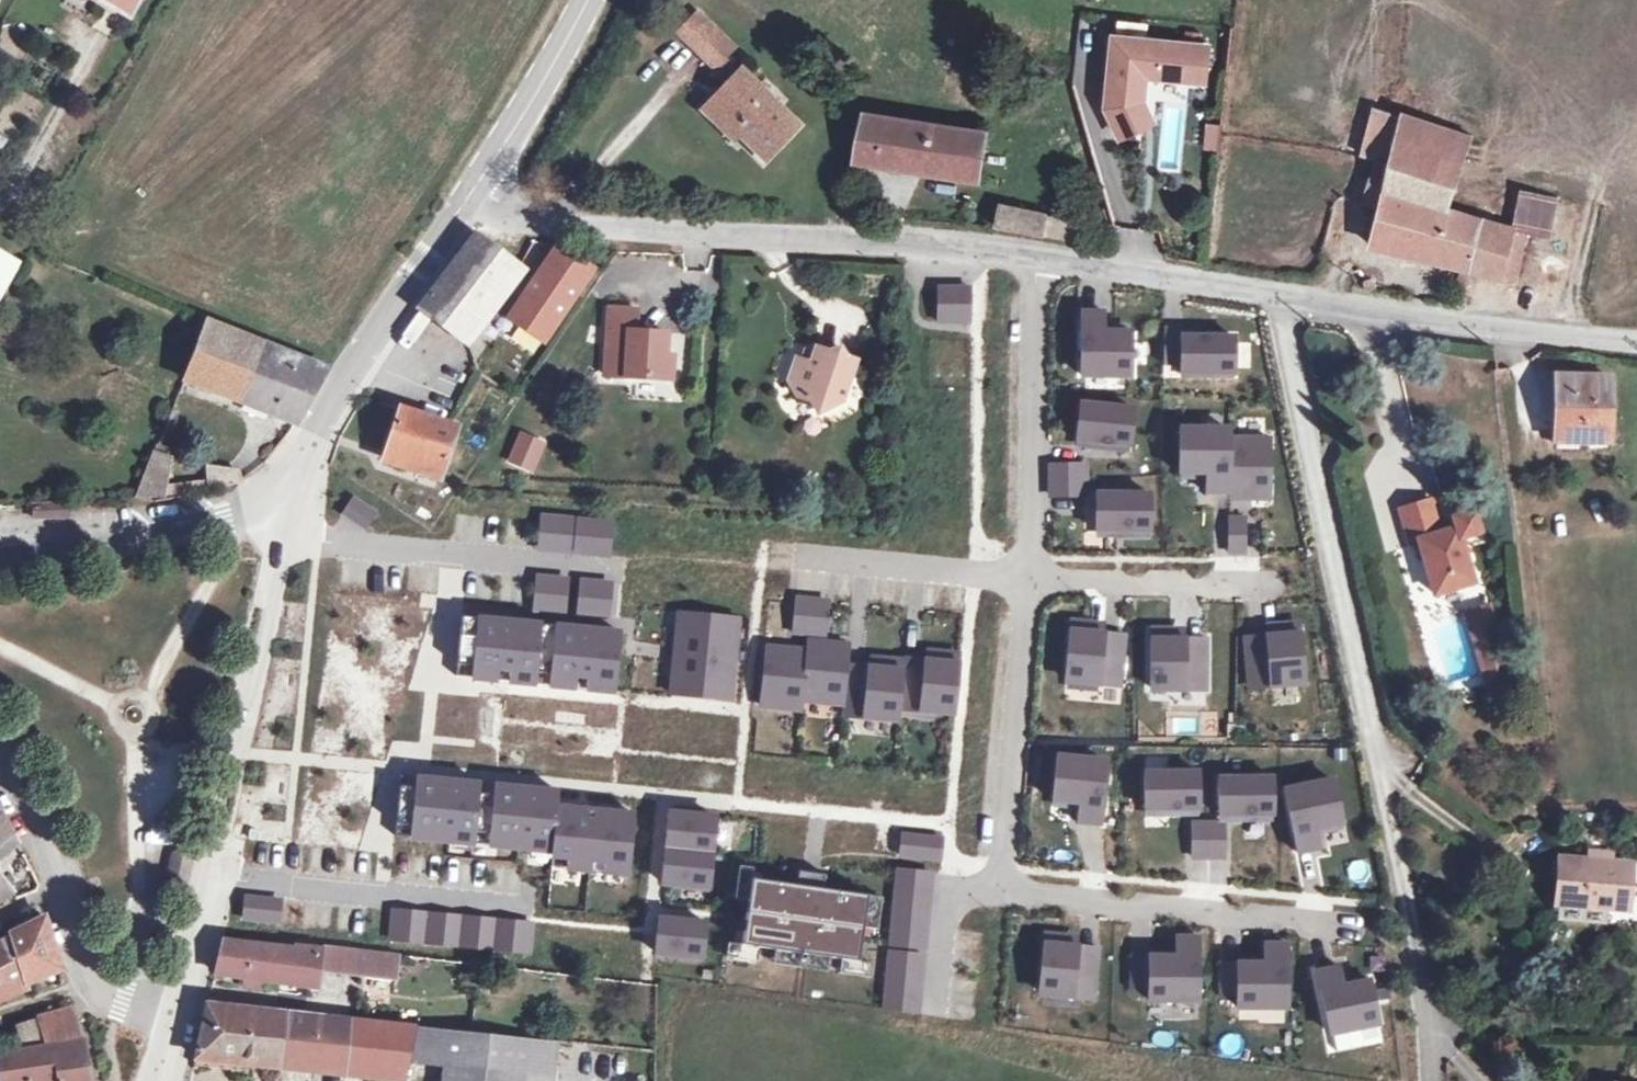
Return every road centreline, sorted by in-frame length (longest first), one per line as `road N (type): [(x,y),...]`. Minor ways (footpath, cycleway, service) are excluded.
road 1 (residential): [(1039,258),(1547,335),(1636,341)]
road 2 (residential): [(474,189),(540,224),(933,242),(1039,258)]
road 3 (residential): [(163,1025),(235,766),(280,540)]
road 4 (tertiary): [(290,497),(327,402),(474,189)]
road 5 (residential): [(995,887),(1332,914)]
road 6 (residential): [(1024,572),(995,887)]
road 7 (residential): [(280,540),(594,564)]
road 8 (residential): [(1039,258),(1024,572)]
road 9 (residential): [(0,772),(100,993),(163,1025)]
road 10 (residential): [(290,497),(188,527),(0,553)]
road 11 (residential): [(775,551),(1024,572)]
road 12 (residential): [(1024,572),(1252,573)]
road 13 (tertiary): [(474,189),(590,0)]
road 14 (residential): [(995,887),(968,899),(960,1012)]

